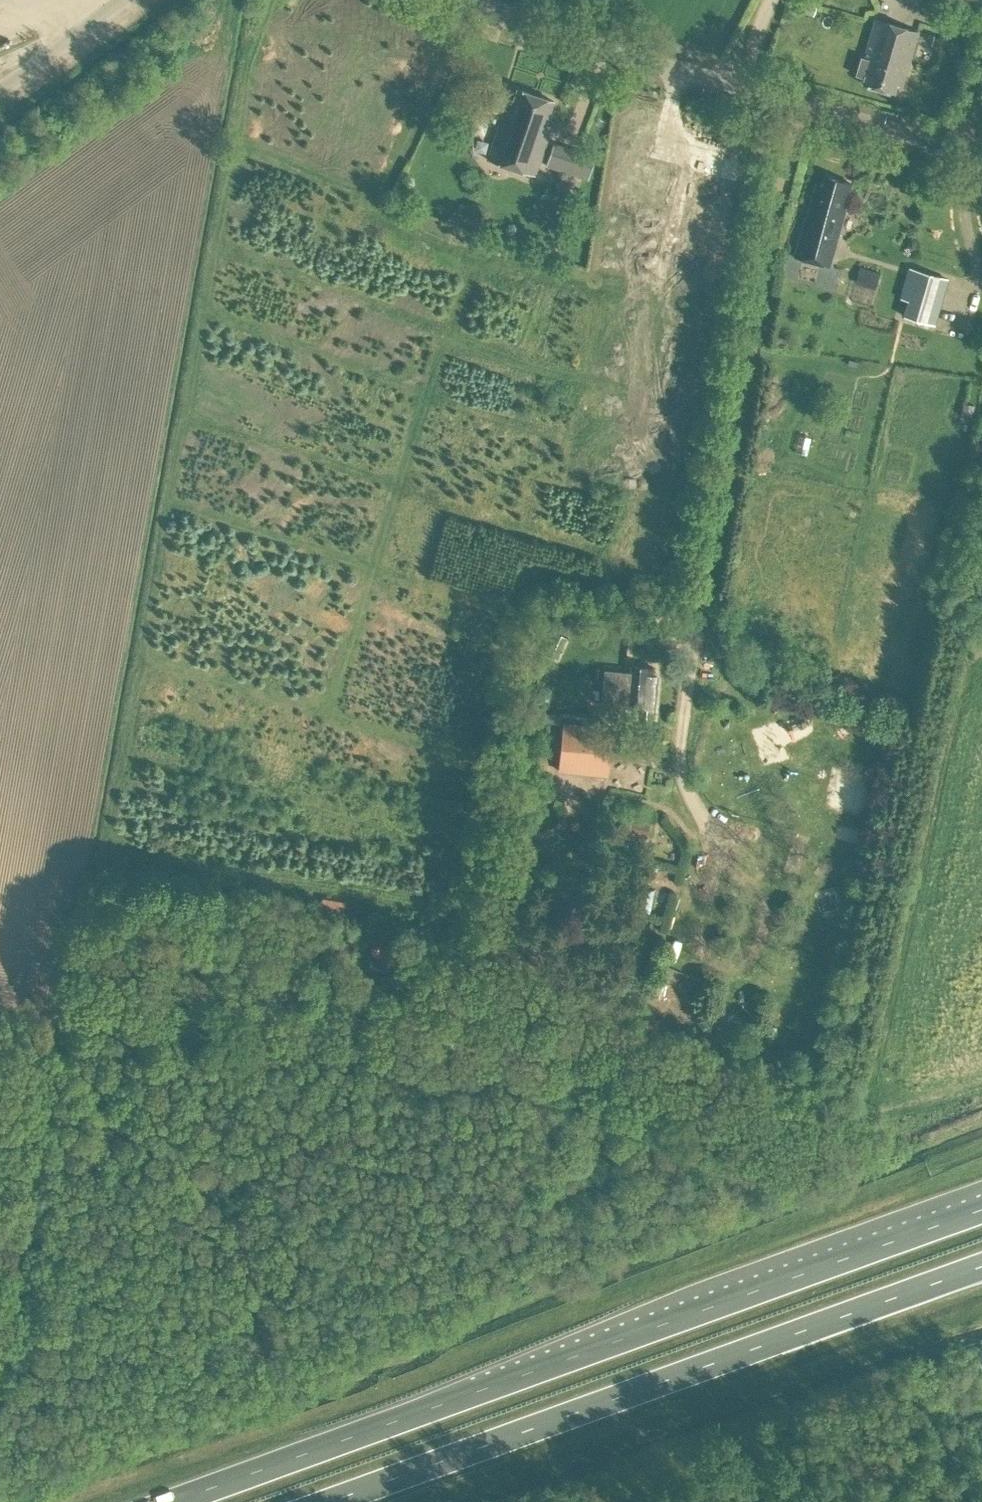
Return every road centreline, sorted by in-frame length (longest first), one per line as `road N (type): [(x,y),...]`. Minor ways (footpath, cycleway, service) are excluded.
road 1 (trunk): [(981,1208),(170,1501)]
road 2 (trunk): [(326,1501),(981,1265)]
road 3 (unclassified): [(981,156),(531,25),(471,0)]
road 4 (unclassified): [(0,86),(124,0)]

